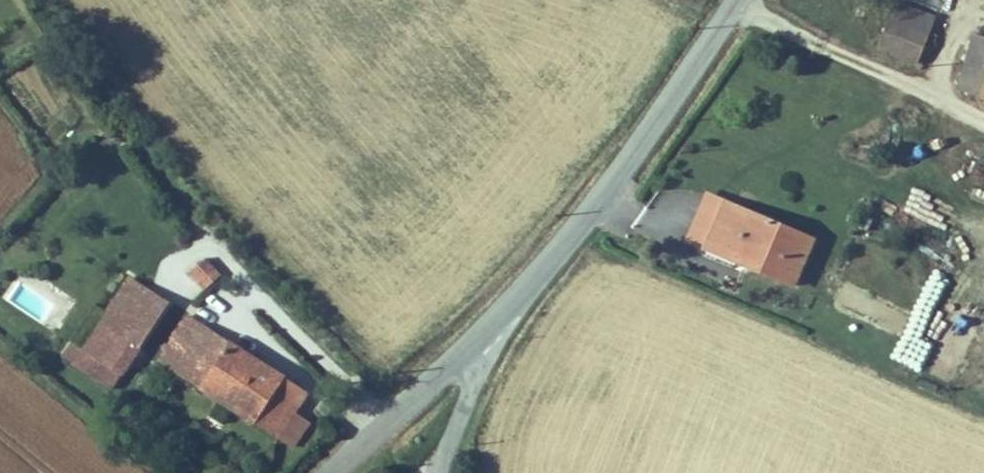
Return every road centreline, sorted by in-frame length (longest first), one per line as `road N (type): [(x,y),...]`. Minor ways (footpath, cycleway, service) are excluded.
road 1 (tertiary): [(737,0),(649,133),(498,317)]
road 2 (tertiary): [(498,317),(336,472)]
road 3 (unclassified): [(440,472),(450,424),(498,317)]

